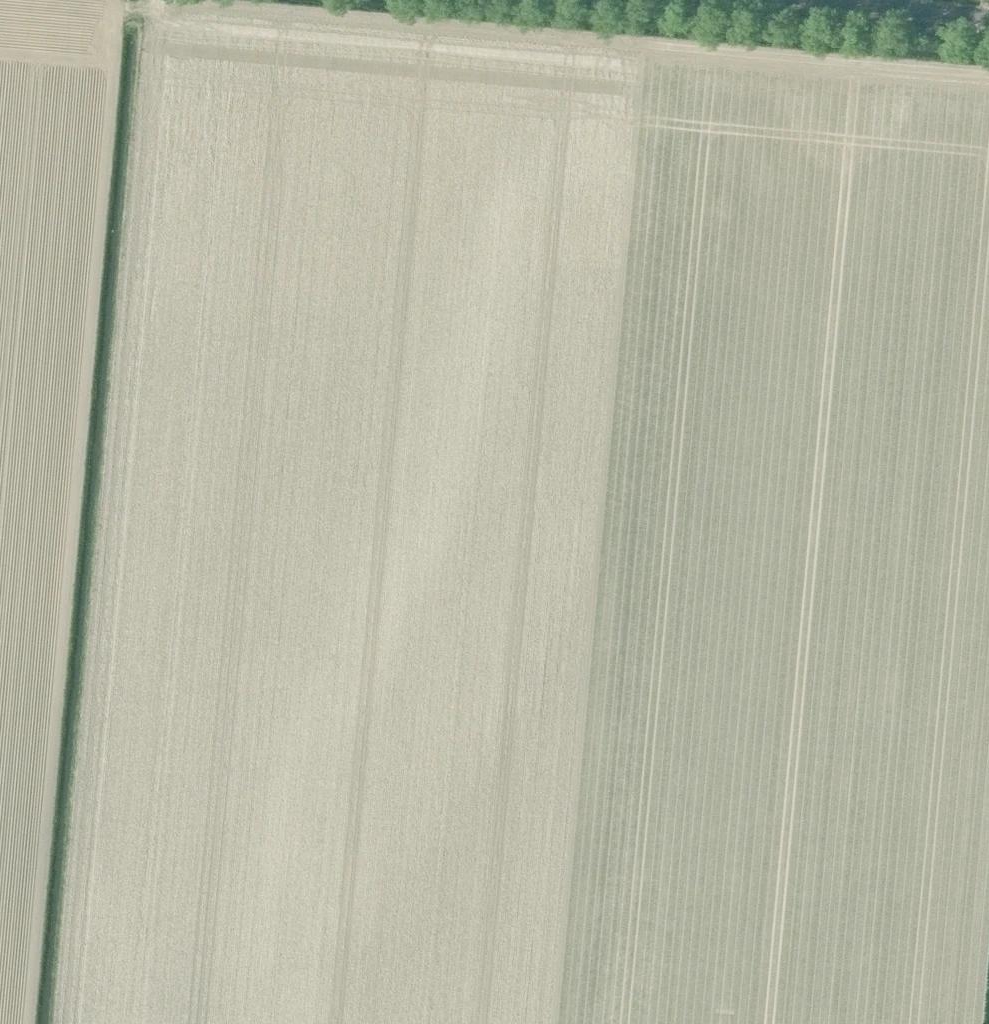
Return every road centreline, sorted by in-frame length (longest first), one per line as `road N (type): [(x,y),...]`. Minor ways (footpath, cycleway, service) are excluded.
road 1 (unclassified): [(988,20),(768,0)]

